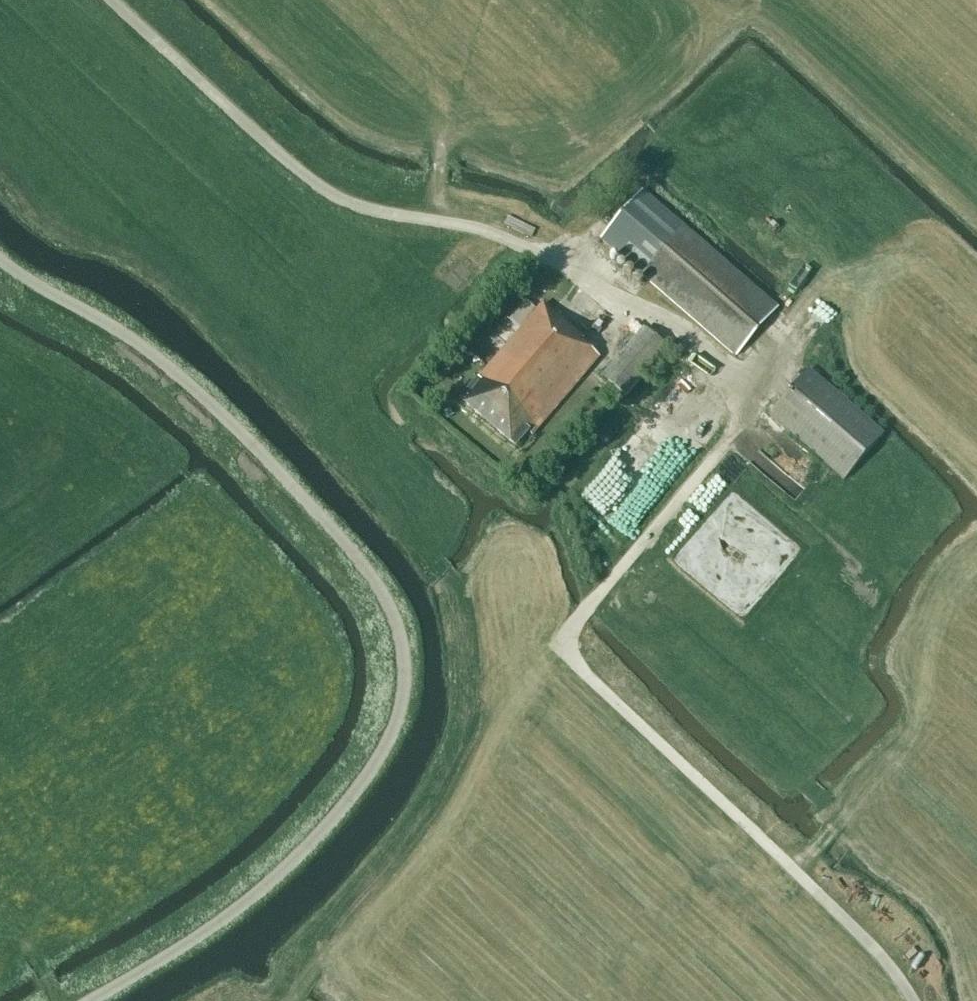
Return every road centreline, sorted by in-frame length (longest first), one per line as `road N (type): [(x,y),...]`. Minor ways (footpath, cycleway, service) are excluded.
road 1 (unclassified): [(92,1000),(296,862),(346,806),(398,723),(400,630),(385,597),(279,470),(159,360),(0,263)]
road 2 (track): [(608,294),(665,314),(703,340),(741,386),(740,413),(716,456),(559,643),(792,866),(915,1000)]

